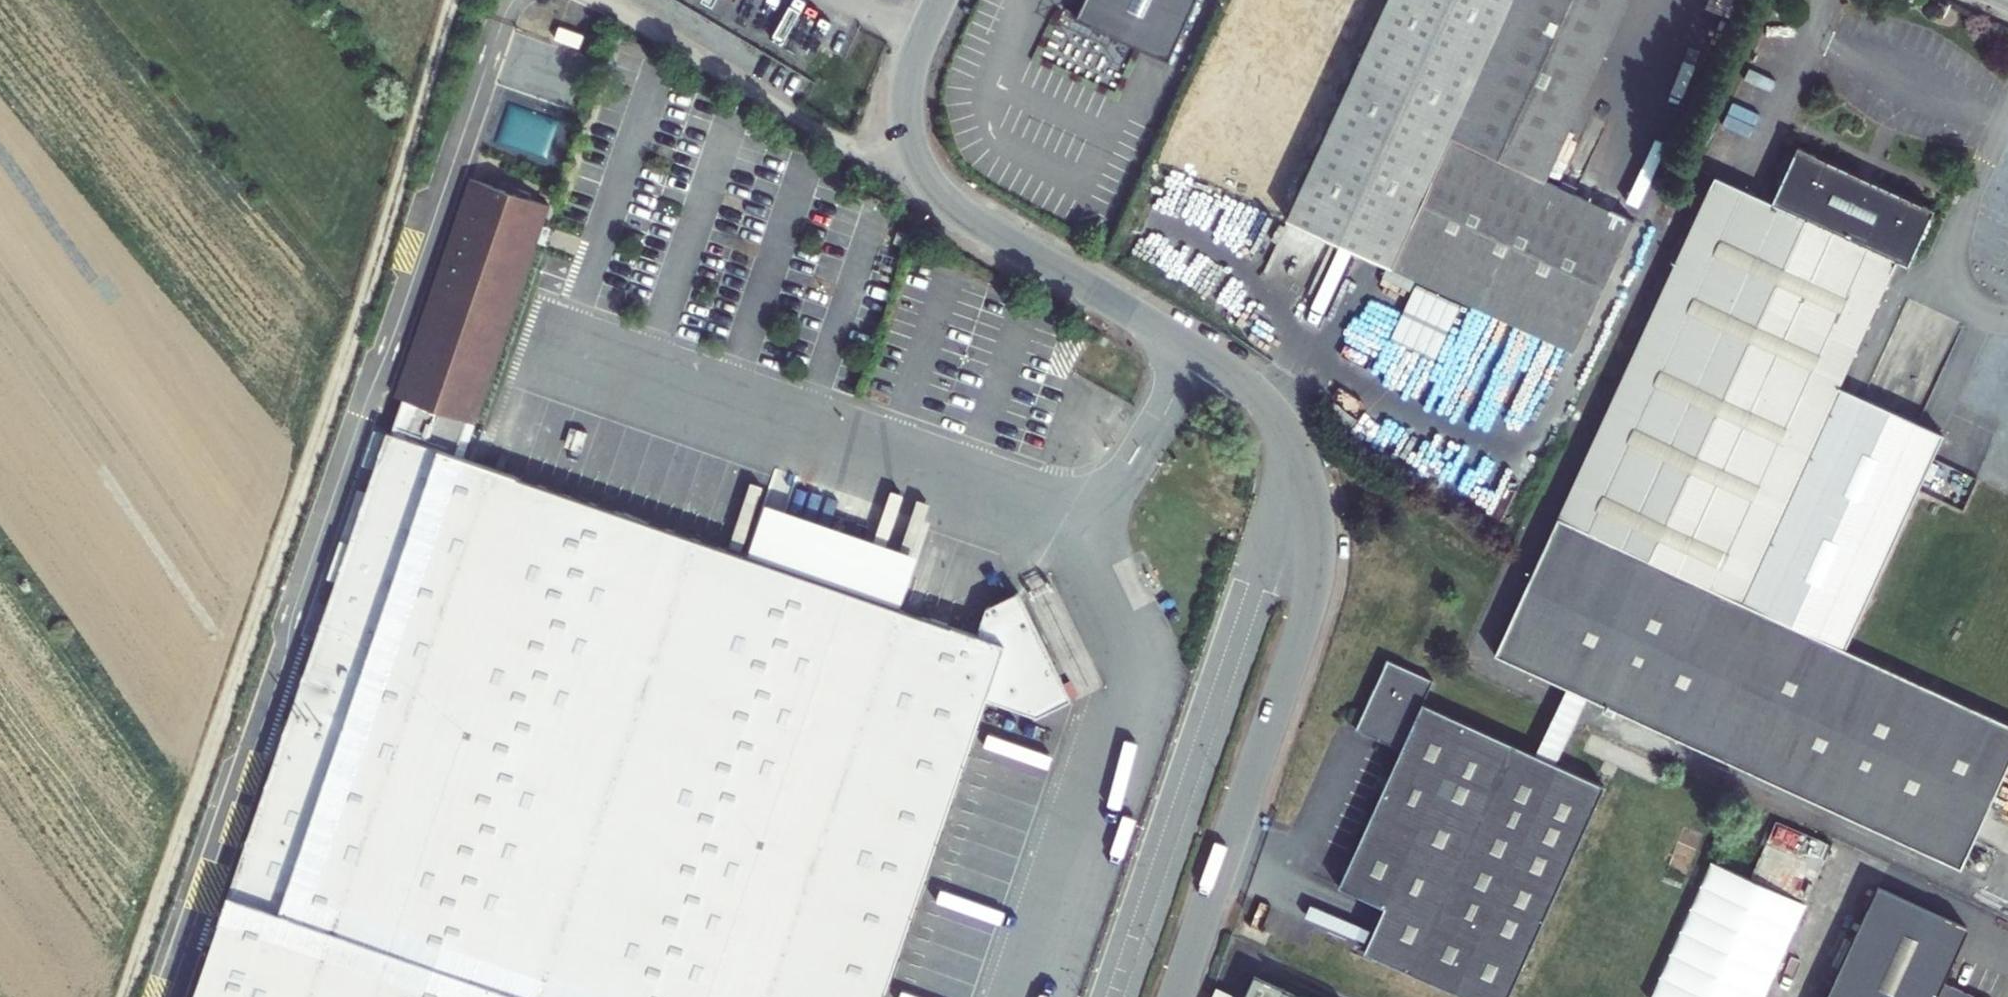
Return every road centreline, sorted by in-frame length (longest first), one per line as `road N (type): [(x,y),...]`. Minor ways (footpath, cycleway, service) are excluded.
road 1 (unclassified): [(941,0),(908,100),(911,143),(927,182),(973,222),(1230,371),(1282,426),(1307,478),(1317,565),(1309,620),(1179,996)]
road 2 (track): [(451,0),(292,538),(127,996)]

